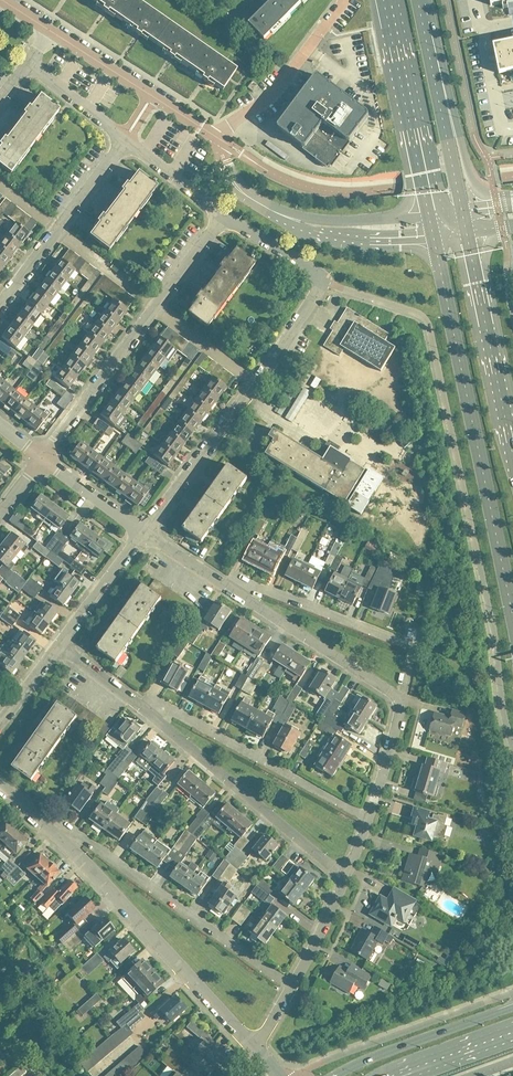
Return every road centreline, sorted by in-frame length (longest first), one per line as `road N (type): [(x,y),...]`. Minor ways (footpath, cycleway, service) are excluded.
road 1 (residential): [(143,532),(256,384),(320,280),(224,215)]
road 2 (primary): [(434,230),(512,614)]
road 3 (residential): [(42,458),(224,215)]
road 4 (residential): [(254,1048),(61,838)]
road 5 (residential): [(292,986),(88,841),(61,838)]
road 6 (residential): [(346,877),(139,707)]
road 7 (residential): [(434,230),(338,233),(284,216),(242,191),(210,135)]
road 8 (residential): [(404,700),(413,647),(217,579)]
road 9 (residential): [(369,818),(177,715),(139,707)]
road 10 (primary): [(387,0),(434,230)]
road 11 (primary): [(512,454),(466,230)]
road 12 (residential): [(404,700),(217,579)]
road 13 (primary): [(462,212),(417,0)]
road 14 (residential): [(0,305),(125,139)]
road 15 (residential): [(210,135),(273,94),(345,0)]
road 16 (secondary): [(512,1007),(333,1075)]
road 17 (residential): [(210,135),(50,32)]
road 18 (residential): [(59,645),(143,532)]
road 19 (residential): [(143,532),(42,458)]
road 20 (residential): [(224,215),(125,139)]
road 21 (residential): [(369,818),(404,700)]
road 22 (residential): [(125,139),(29,63)]
road 23 (residential): [(292,986),(346,877)]

